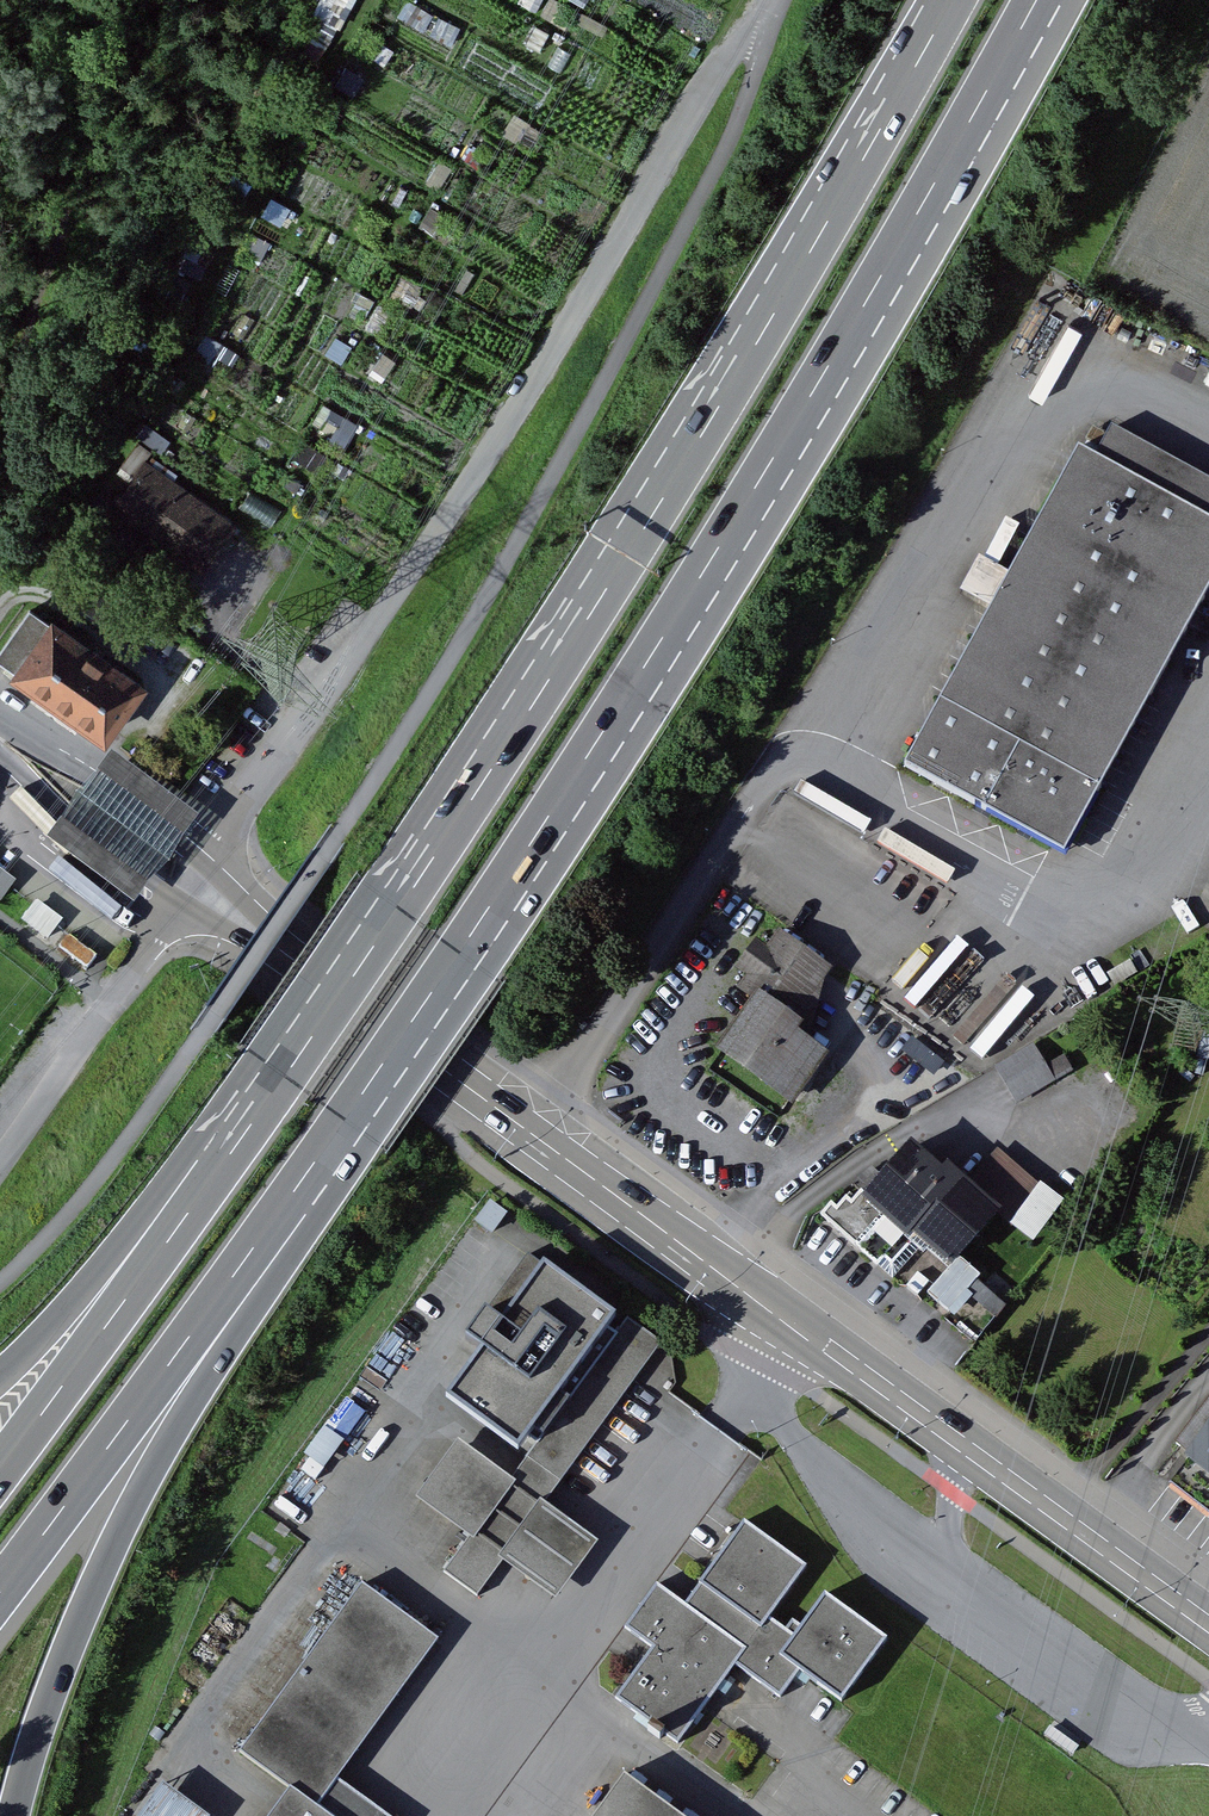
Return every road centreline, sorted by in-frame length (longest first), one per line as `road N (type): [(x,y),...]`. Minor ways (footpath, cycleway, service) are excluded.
road 1 (motorway): [(959,0),(649,528),(408,906),(240,1148)]
road 2 (motorway): [(341,1133),(469,950),(834,366),(1044,0)]
road 3 (secondary): [(1208,1617),(206,889)]
road 4 (unclassified): [(206,889),(611,264),(679,134),(778,0)]
road 5 (motorway): [(18,1815),(86,1612),(185,1416),(275,1290),(341,1133)]
road 6 (motorway): [(0,1595),(341,1133)]
road 7 (motorway): [(240,1148),(0,1470)]
road 8 (unclassified): [(0,1173),(206,889)]
road 9 (motorway): [(240,1148),(130,1235),(0,1376)]
road 10 (track): [(0,444),(44,245),(31,181)]
road 11 (secondary): [(199,883),(140,815),(83,776),(7,743)]
road 12 (secondary): [(7,743),(55,799),(116,846),(199,883)]
road 13 (track): [(165,670),(51,595),(23,590),(0,604)]

